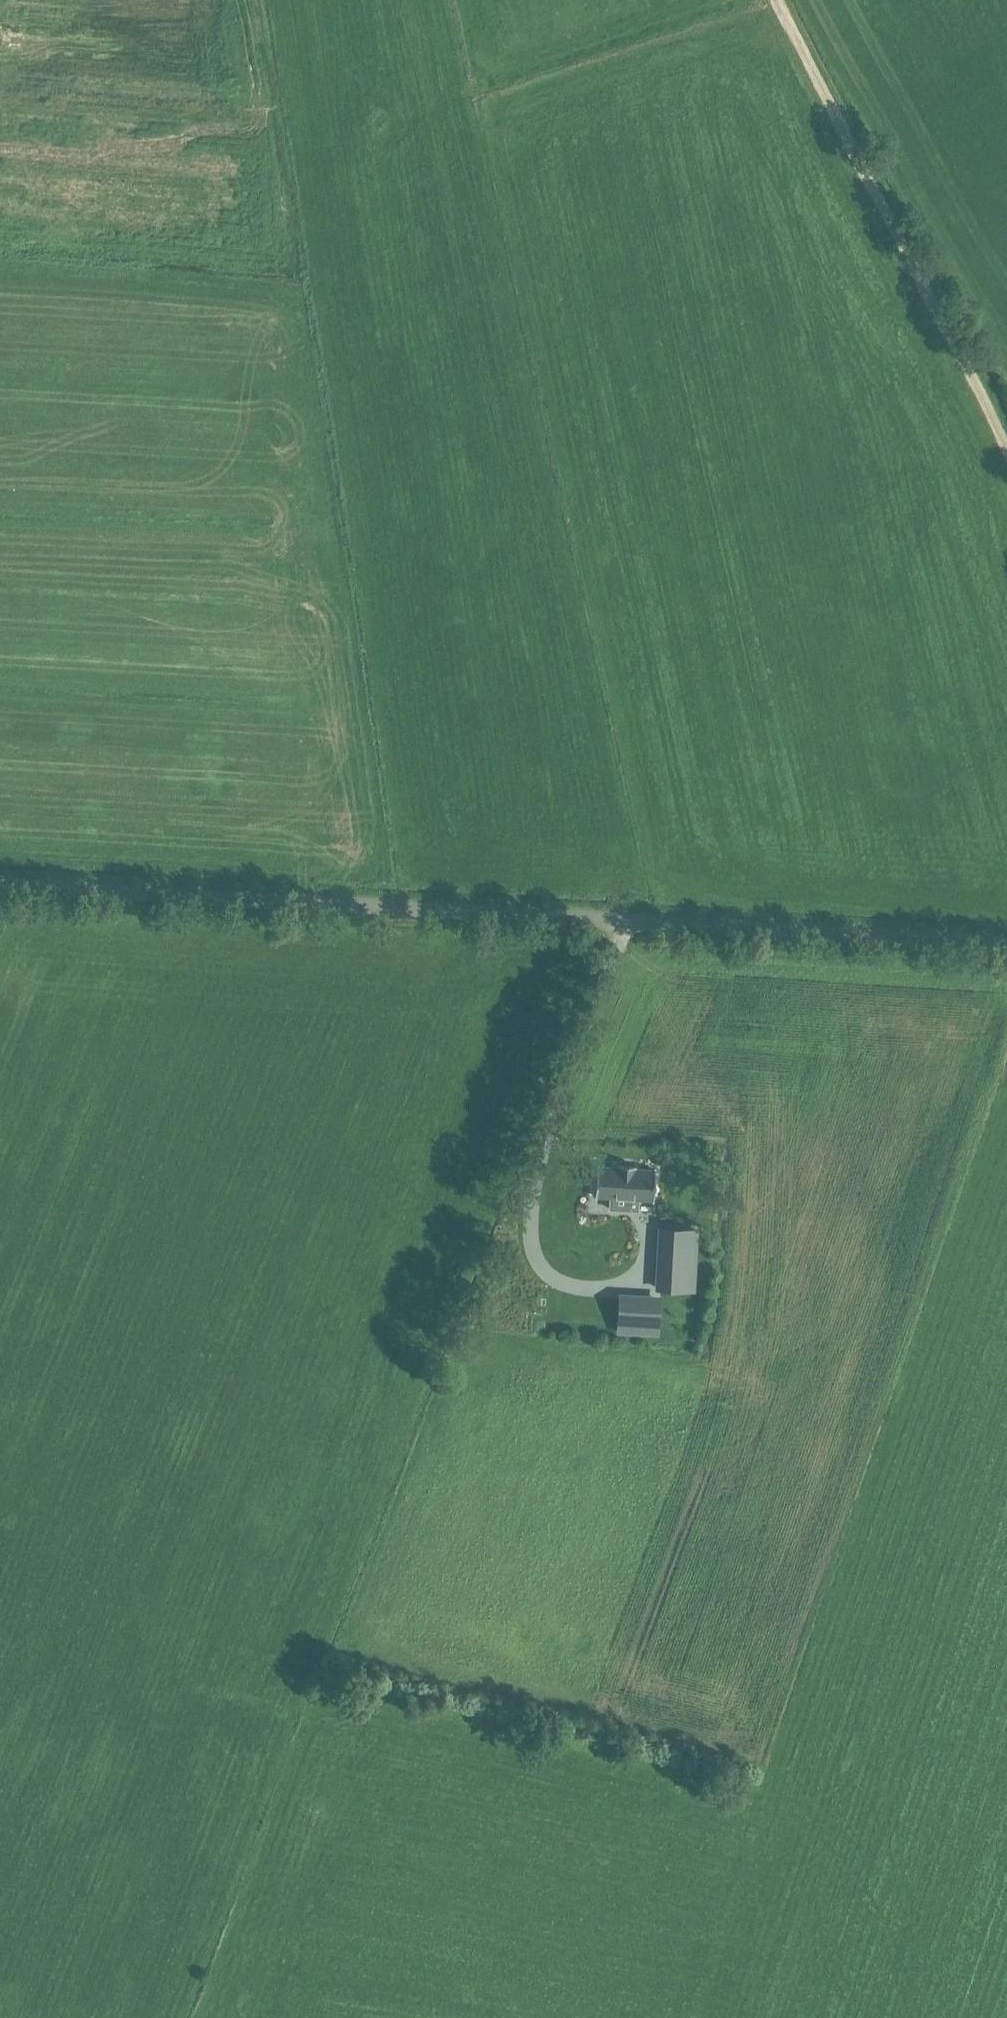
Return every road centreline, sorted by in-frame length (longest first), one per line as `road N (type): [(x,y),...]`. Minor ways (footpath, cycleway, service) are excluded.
road 1 (unclassified): [(1006,943),(0,885)]
road 2 (track): [(776,0),(1006,448)]

